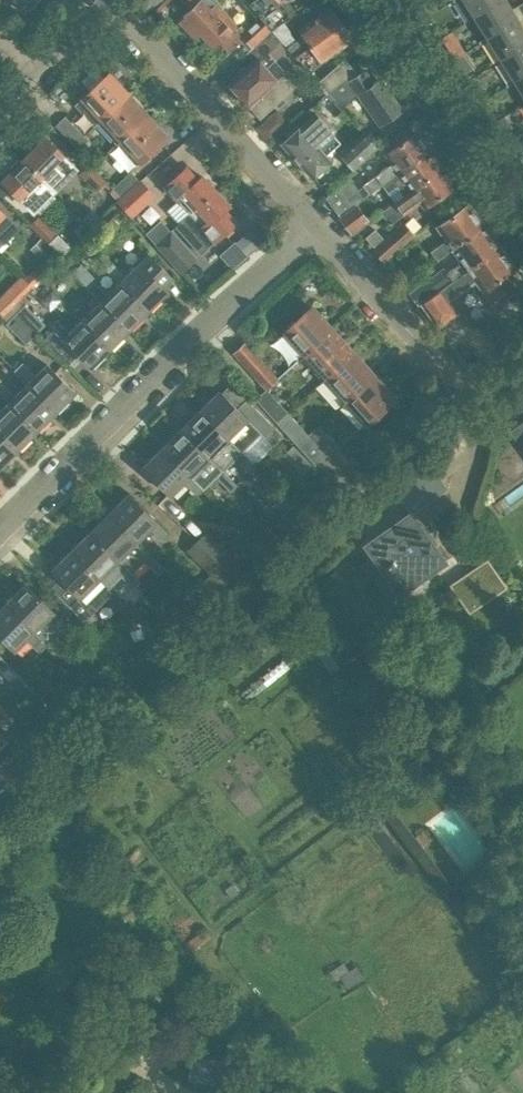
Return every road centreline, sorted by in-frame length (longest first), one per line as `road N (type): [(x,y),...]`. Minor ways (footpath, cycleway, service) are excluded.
road 1 (residential): [(0,530),(313,225)]
road 2 (residential): [(313,225),(120,17),(92,18),(36,71)]
road 3 (residential): [(522,357),(468,399),(313,225)]
road 4 (residential): [(522,214),(371,0)]
road 5 (track): [(468,399),(337,507)]

